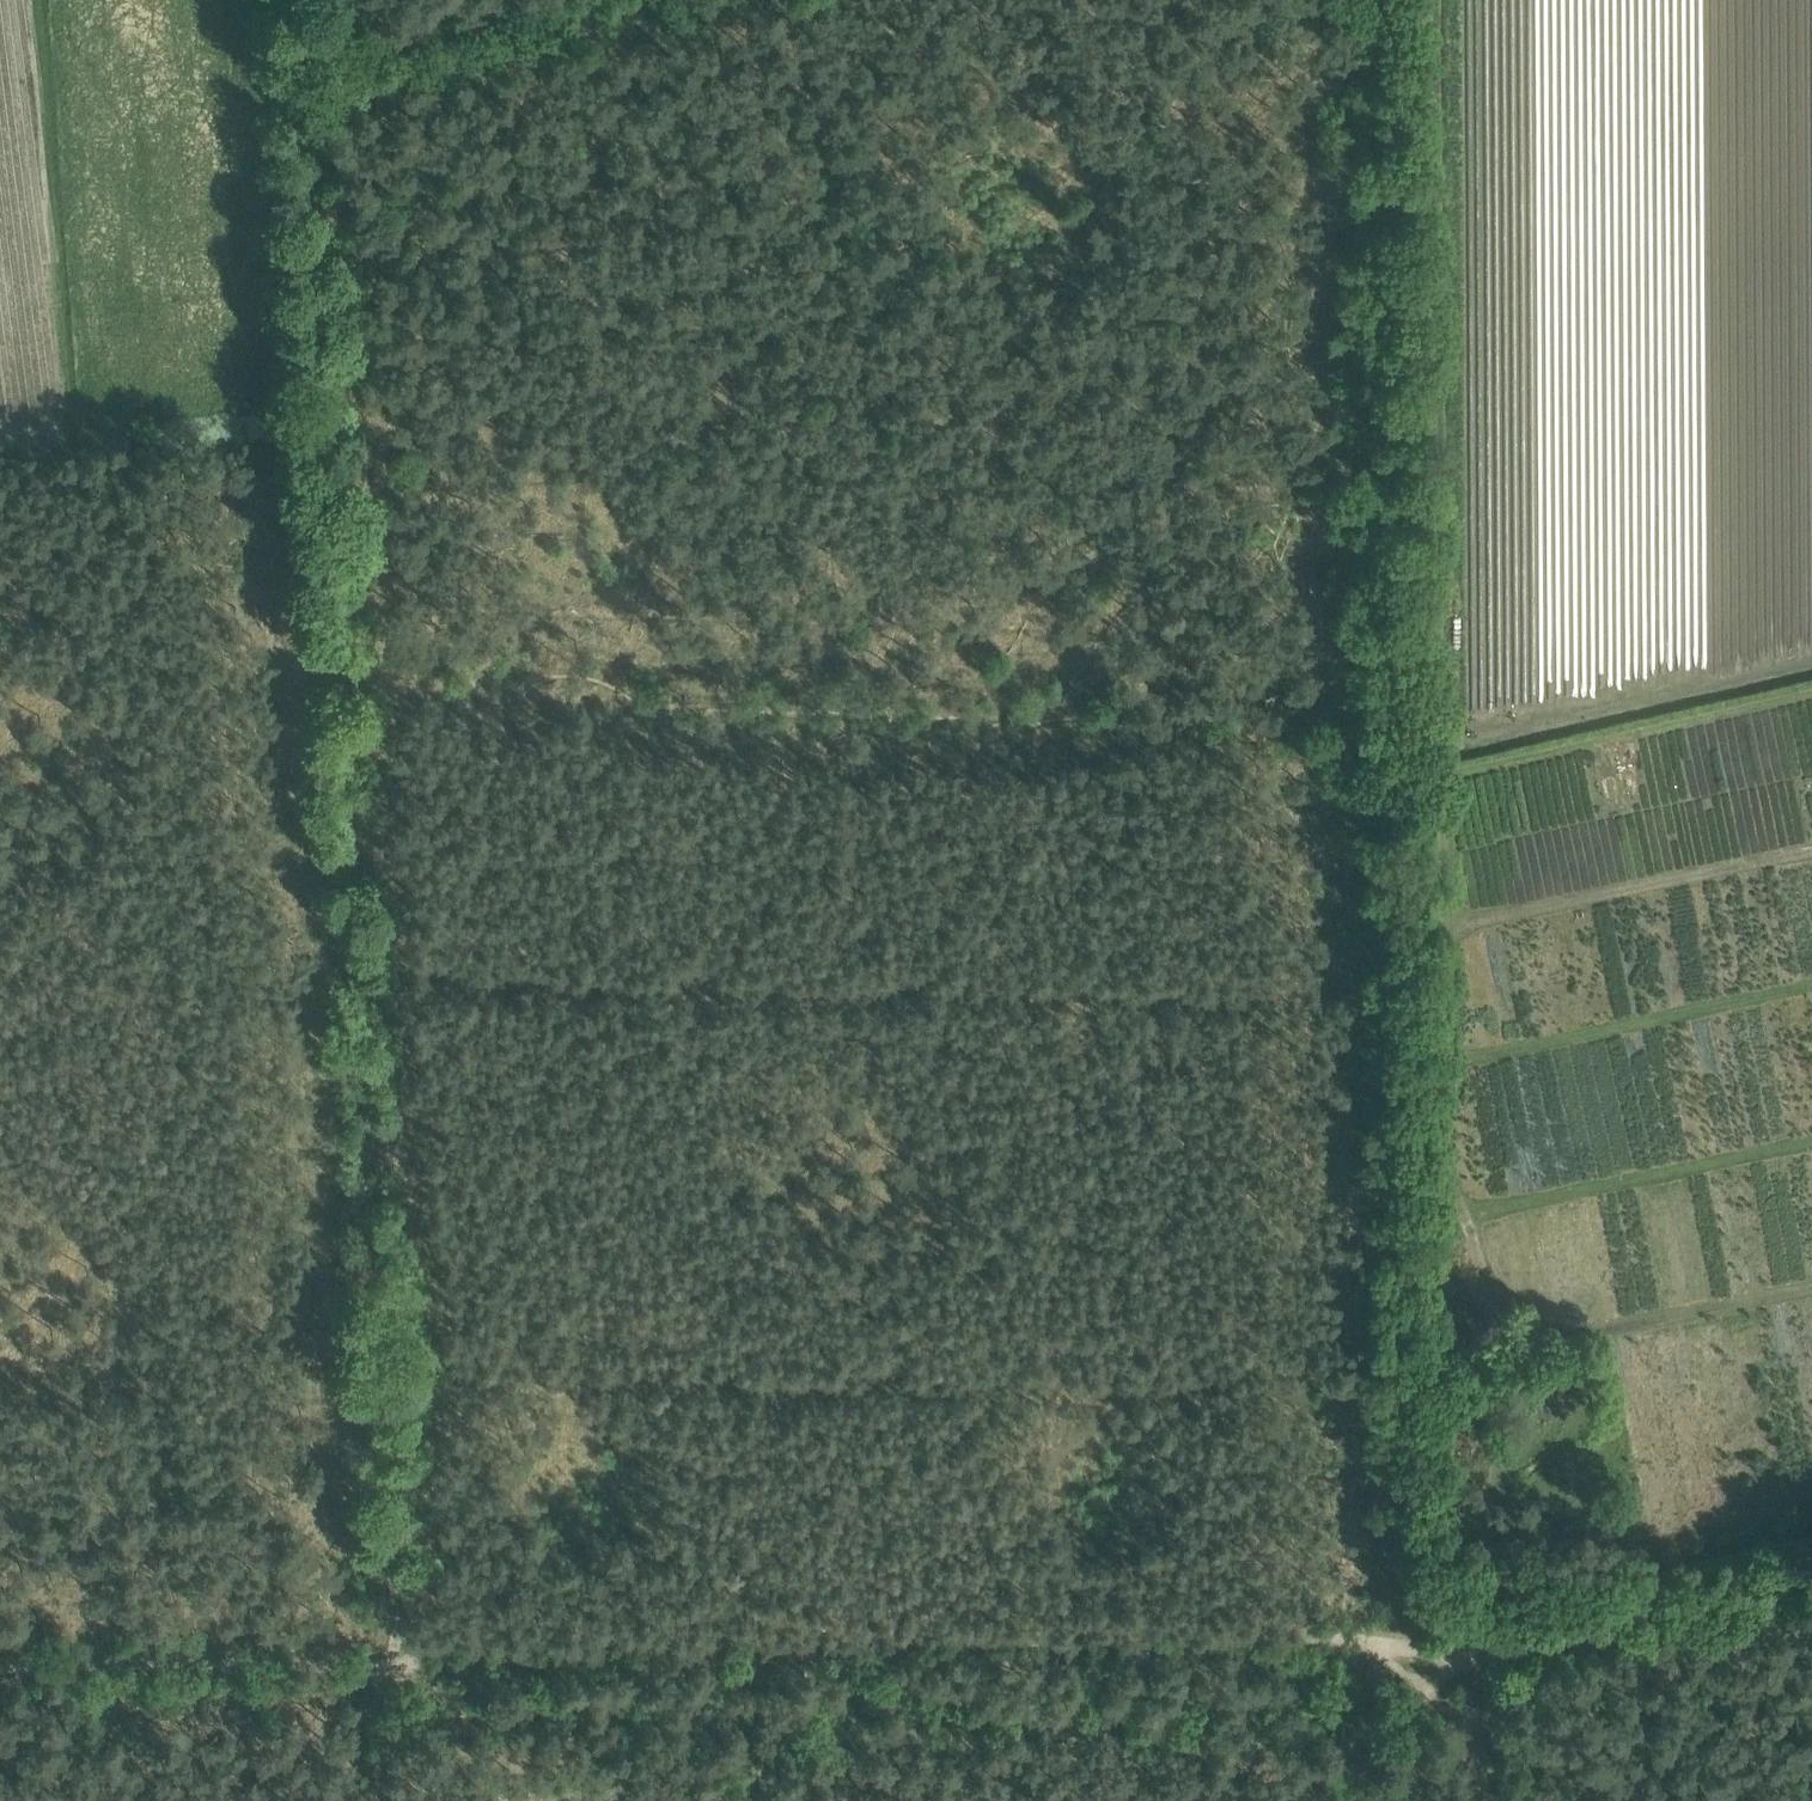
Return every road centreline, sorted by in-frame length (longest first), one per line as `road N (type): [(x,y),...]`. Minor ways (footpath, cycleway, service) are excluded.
road 1 (track): [(1386,1646),(1114,1634),(0,1658)]
road 2 (track): [(1811,1557),(1471,1643),(1386,1646)]

